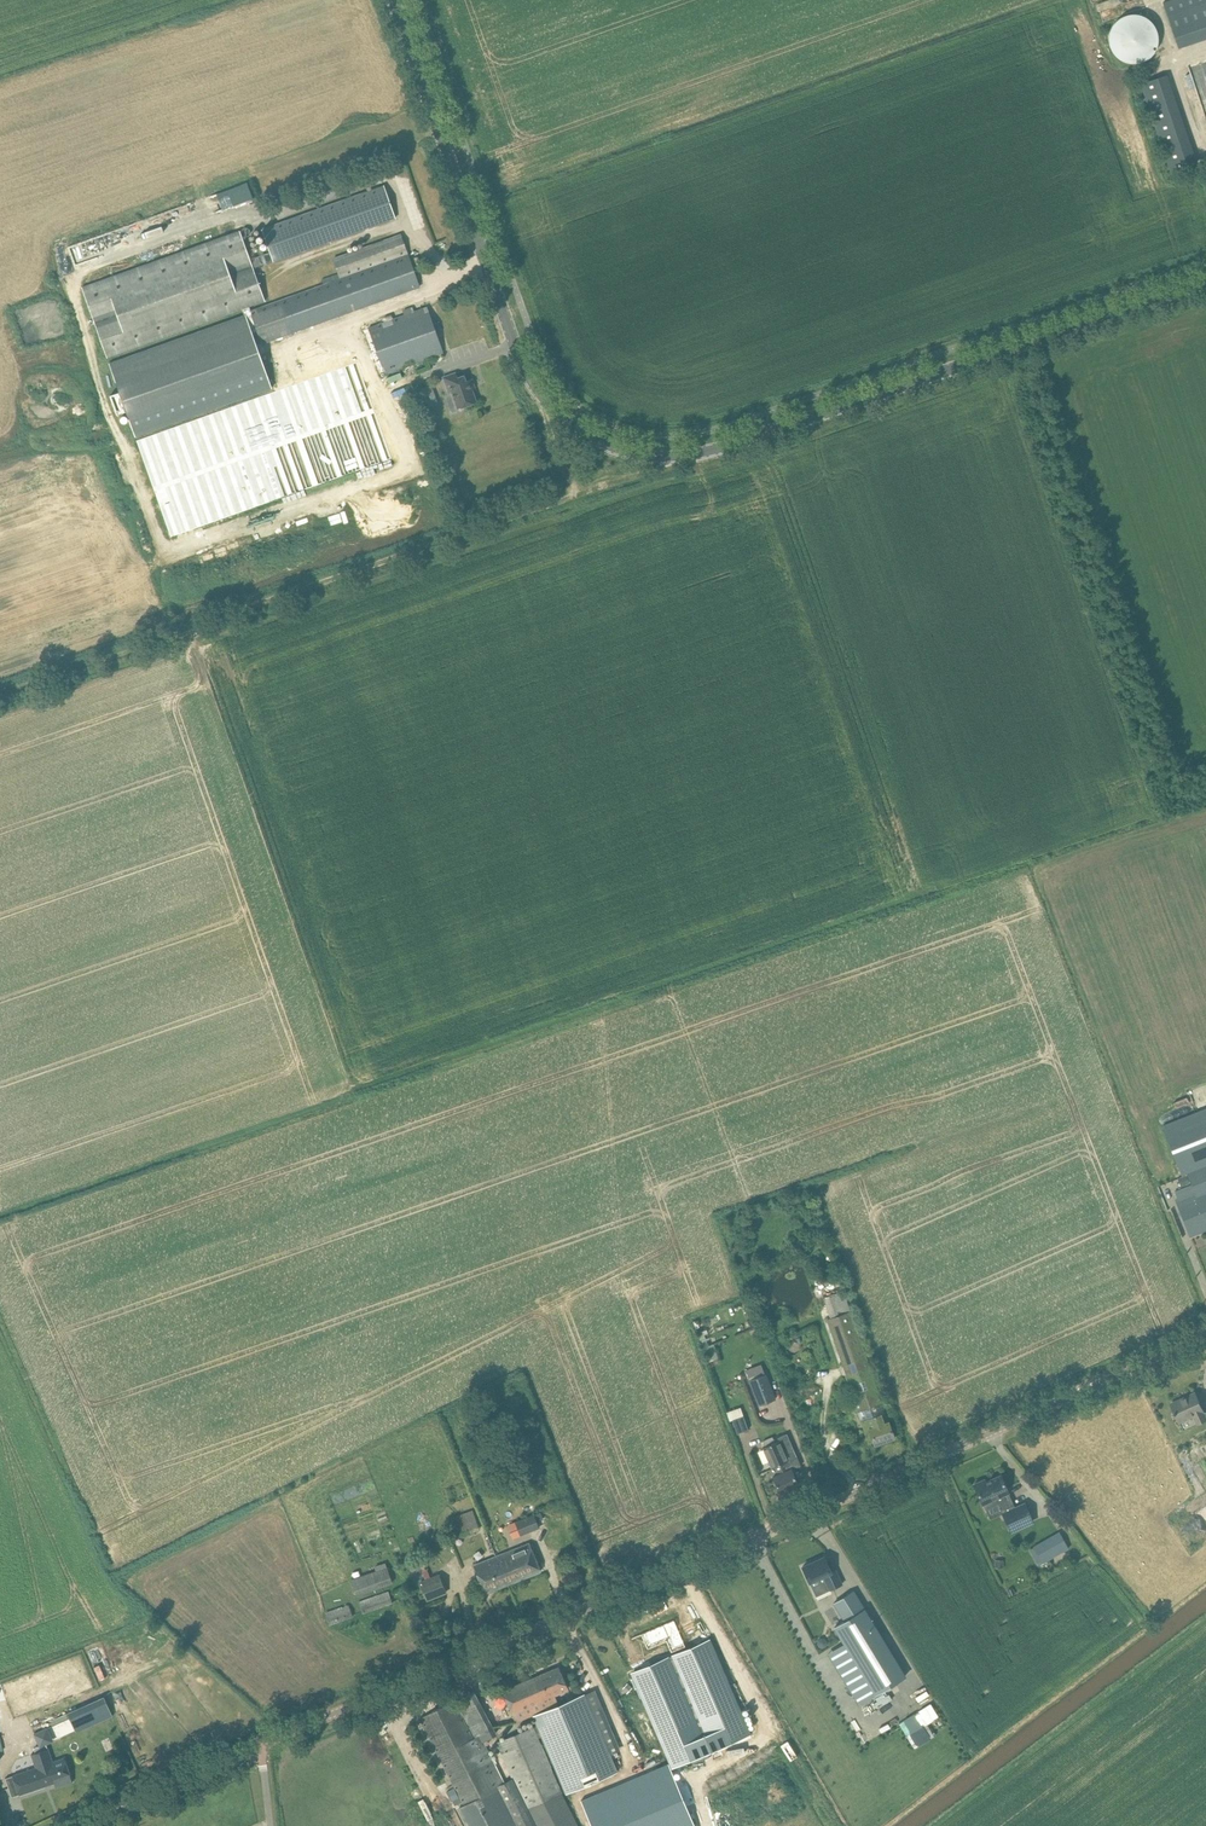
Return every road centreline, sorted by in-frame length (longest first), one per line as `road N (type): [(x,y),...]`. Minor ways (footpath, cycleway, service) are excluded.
road 1 (tertiary): [(394,0),(520,359),(568,423),(620,449),(671,457),(737,443),(1205,281)]
road 2 (unclassified): [(262,1745),(809,1514),(1205,1336)]
road 3 (track): [(836,1825),(682,1569)]
road 4 (unclassified): [(86,1825),(262,1745)]

